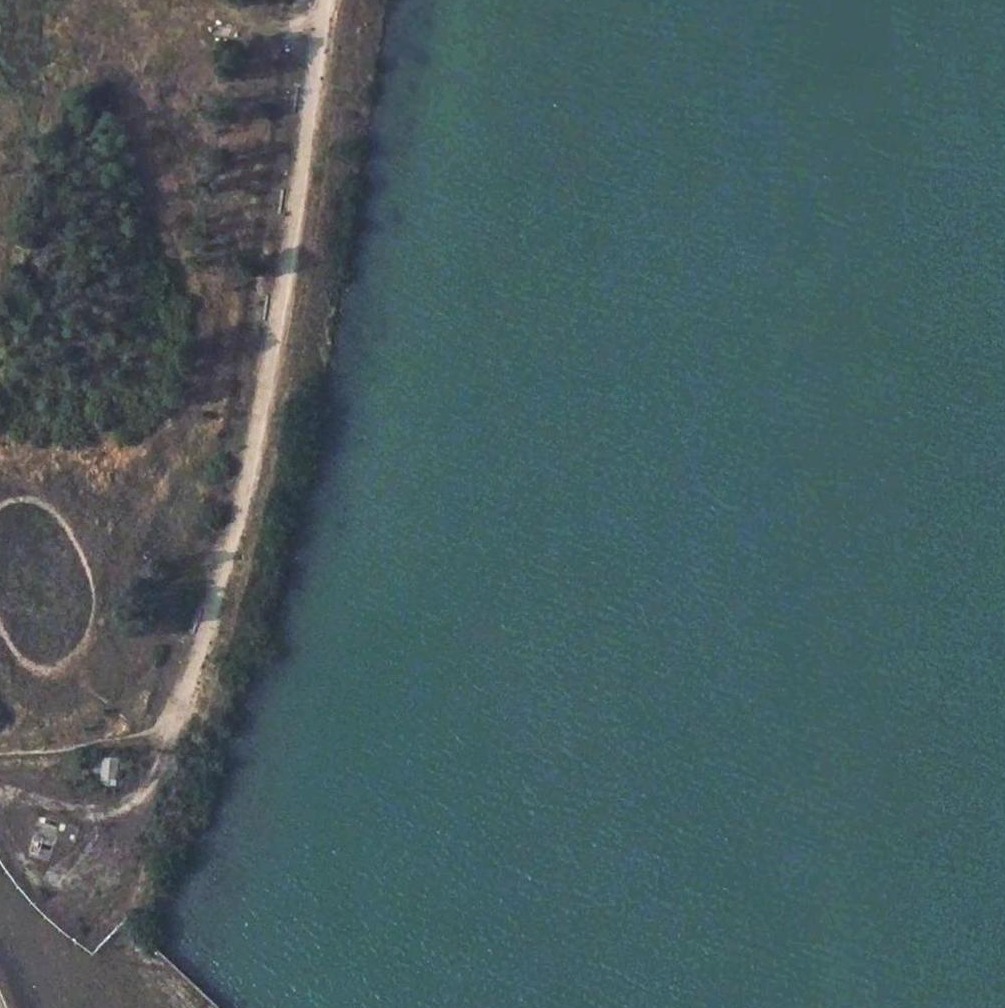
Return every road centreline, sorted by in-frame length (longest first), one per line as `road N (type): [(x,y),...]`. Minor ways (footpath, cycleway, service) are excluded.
road 1 (track): [(169,744),(226,556),(306,186),(325,0)]

